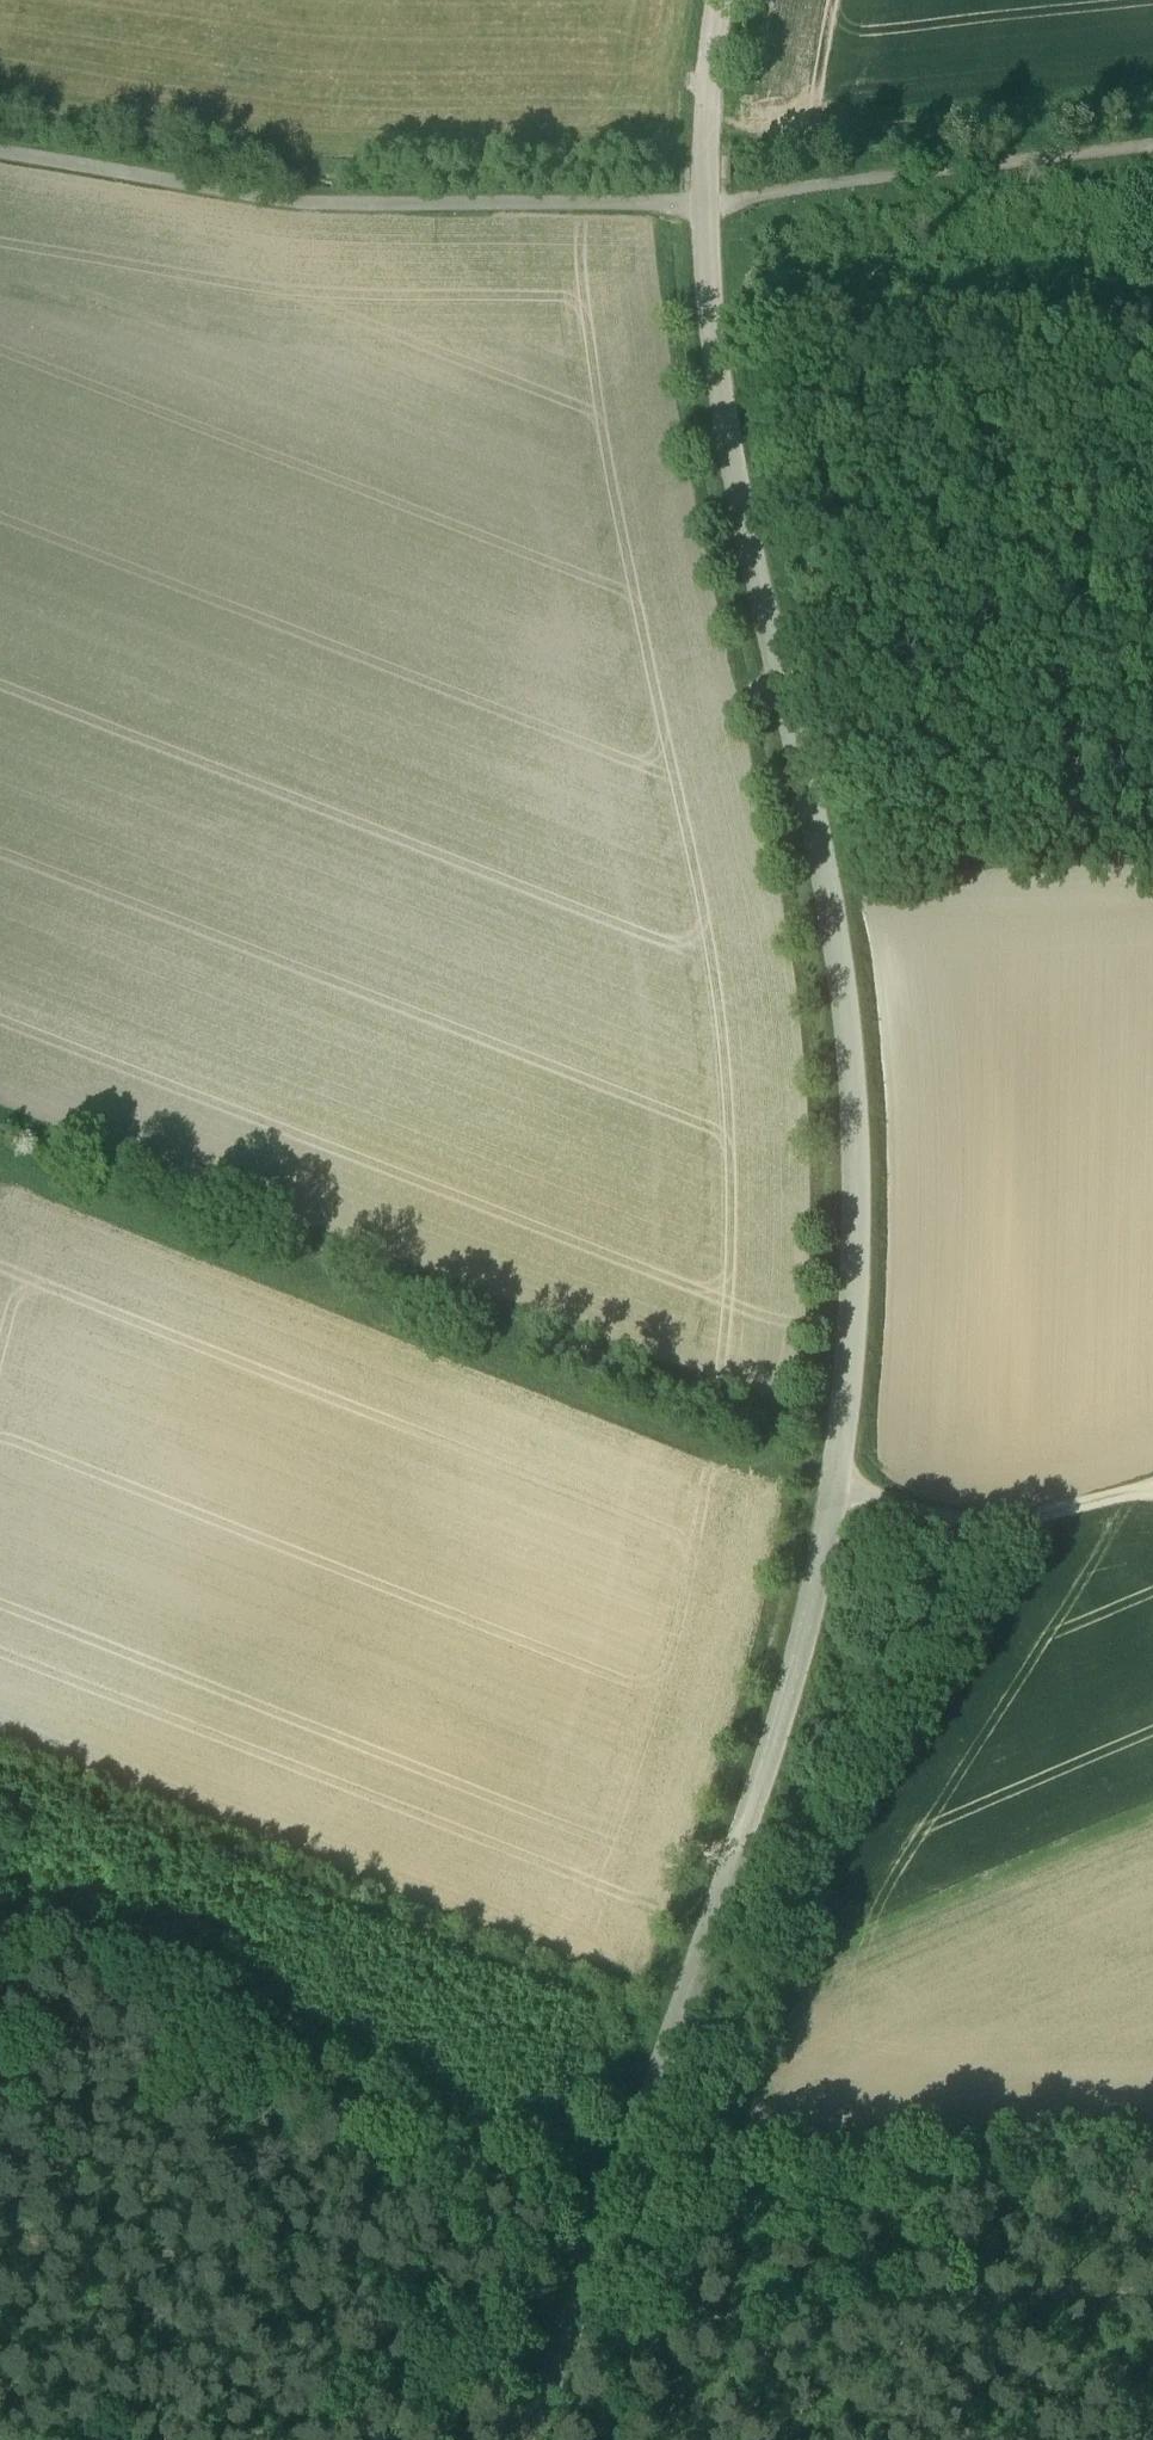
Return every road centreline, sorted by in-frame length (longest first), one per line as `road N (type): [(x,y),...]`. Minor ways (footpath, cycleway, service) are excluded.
road 1 (unclassified): [(720,0),(704,141),(713,313),(810,786),(853,1043),(855,1303),(829,1524),(787,1694),(534,2439)]
road 2 (track): [(0,150),(325,204),(703,202)]
road 3 (track): [(1152,148),(703,202)]
road 4 (track): [(836,1478),(893,1500),(1014,1519),(1057,1515),(1152,1487)]

